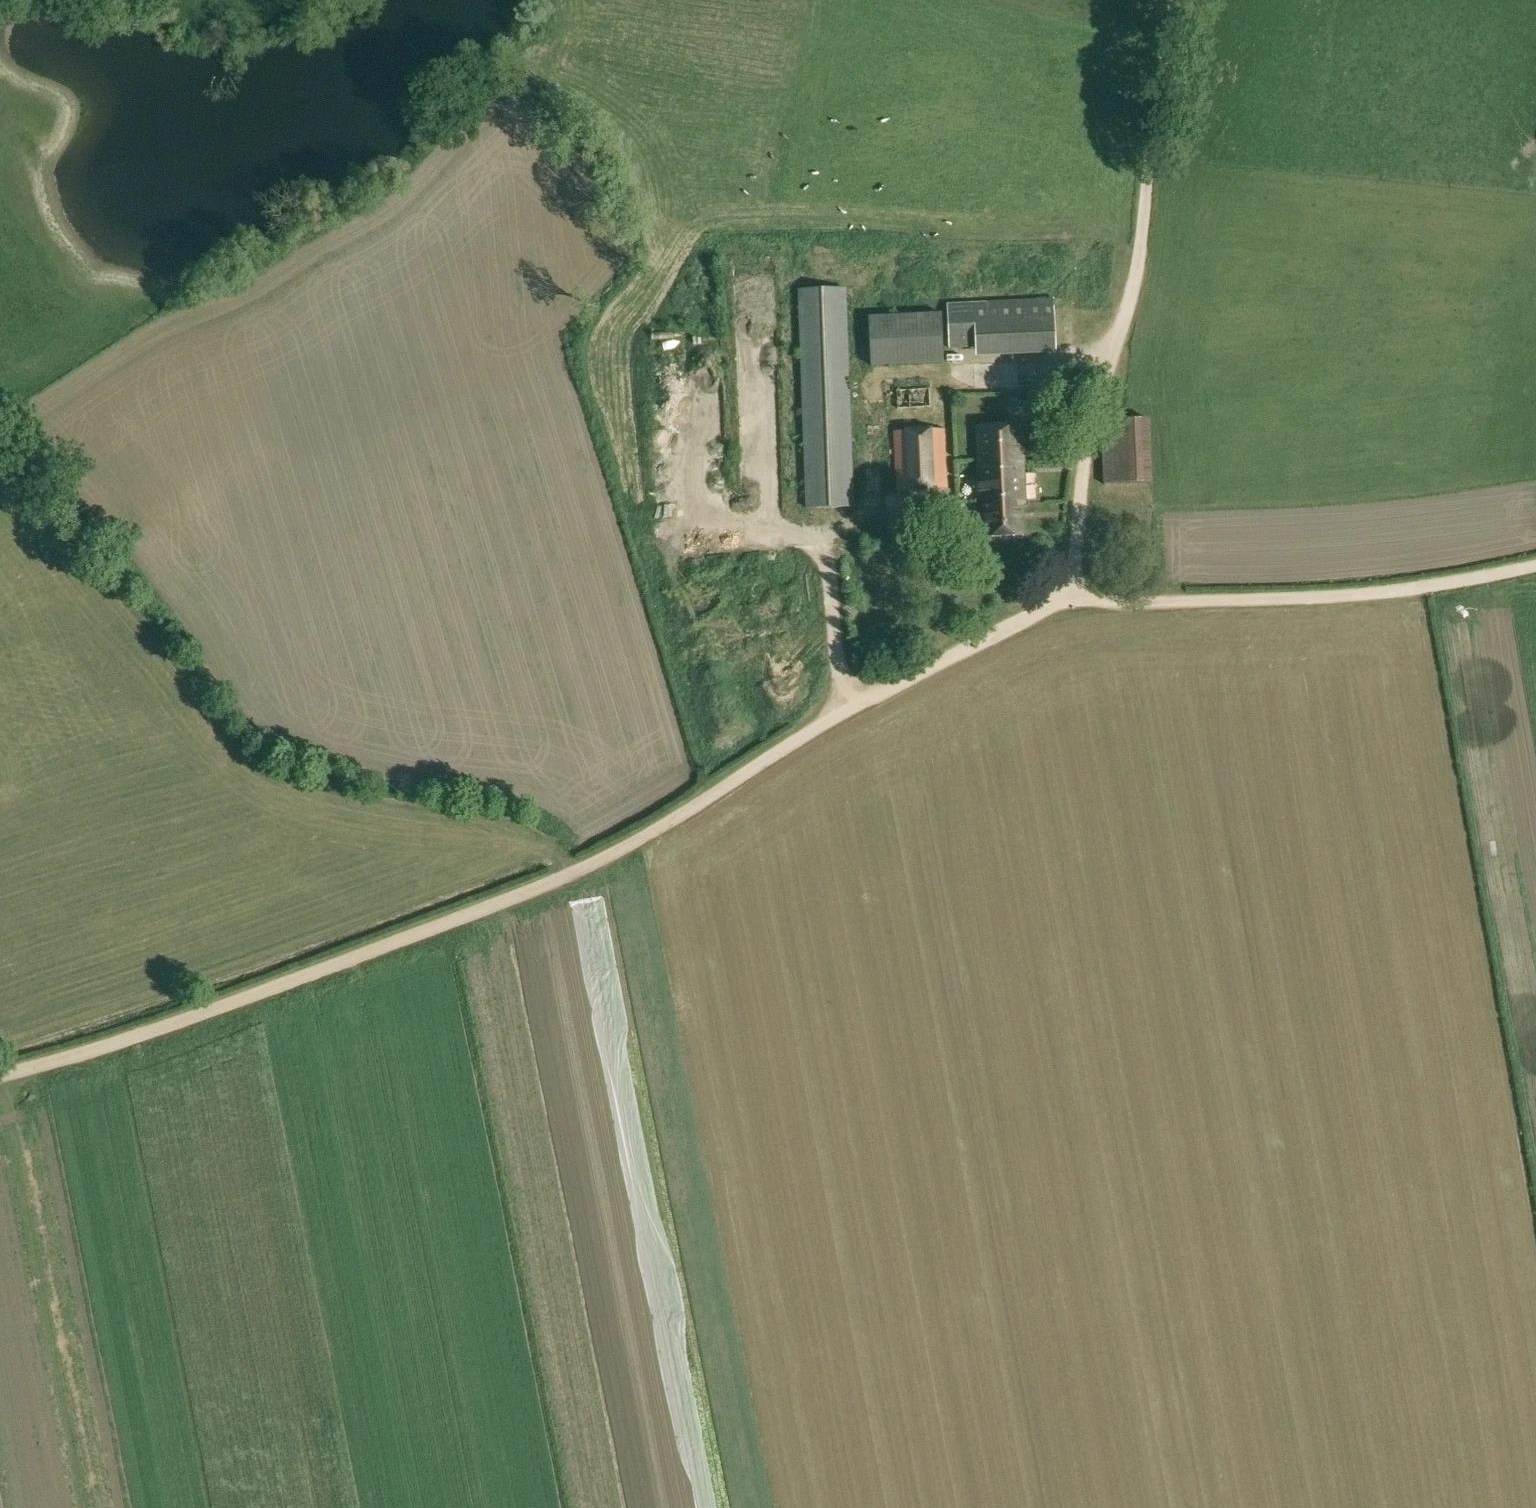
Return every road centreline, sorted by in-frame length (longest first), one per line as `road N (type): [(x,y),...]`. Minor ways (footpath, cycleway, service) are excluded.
road 1 (track): [(0,1078),(327,972),(566,877),(958,645),(1065,599),(1360,597),(1535,566)]
road 2 (track): [(1175,0),(1142,180),(1154,208),(1145,275),(1073,475),(1081,536),(1065,599)]

